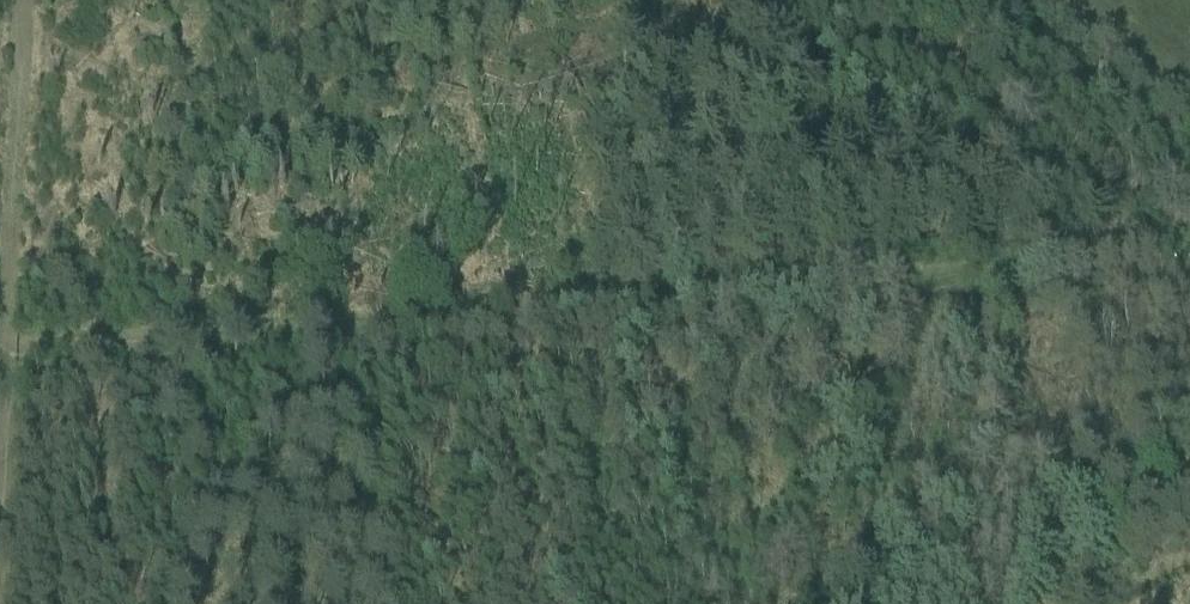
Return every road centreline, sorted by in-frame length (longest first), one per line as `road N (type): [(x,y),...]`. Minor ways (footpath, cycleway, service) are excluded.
road 1 (track): [(2,339),(1189,255)]

